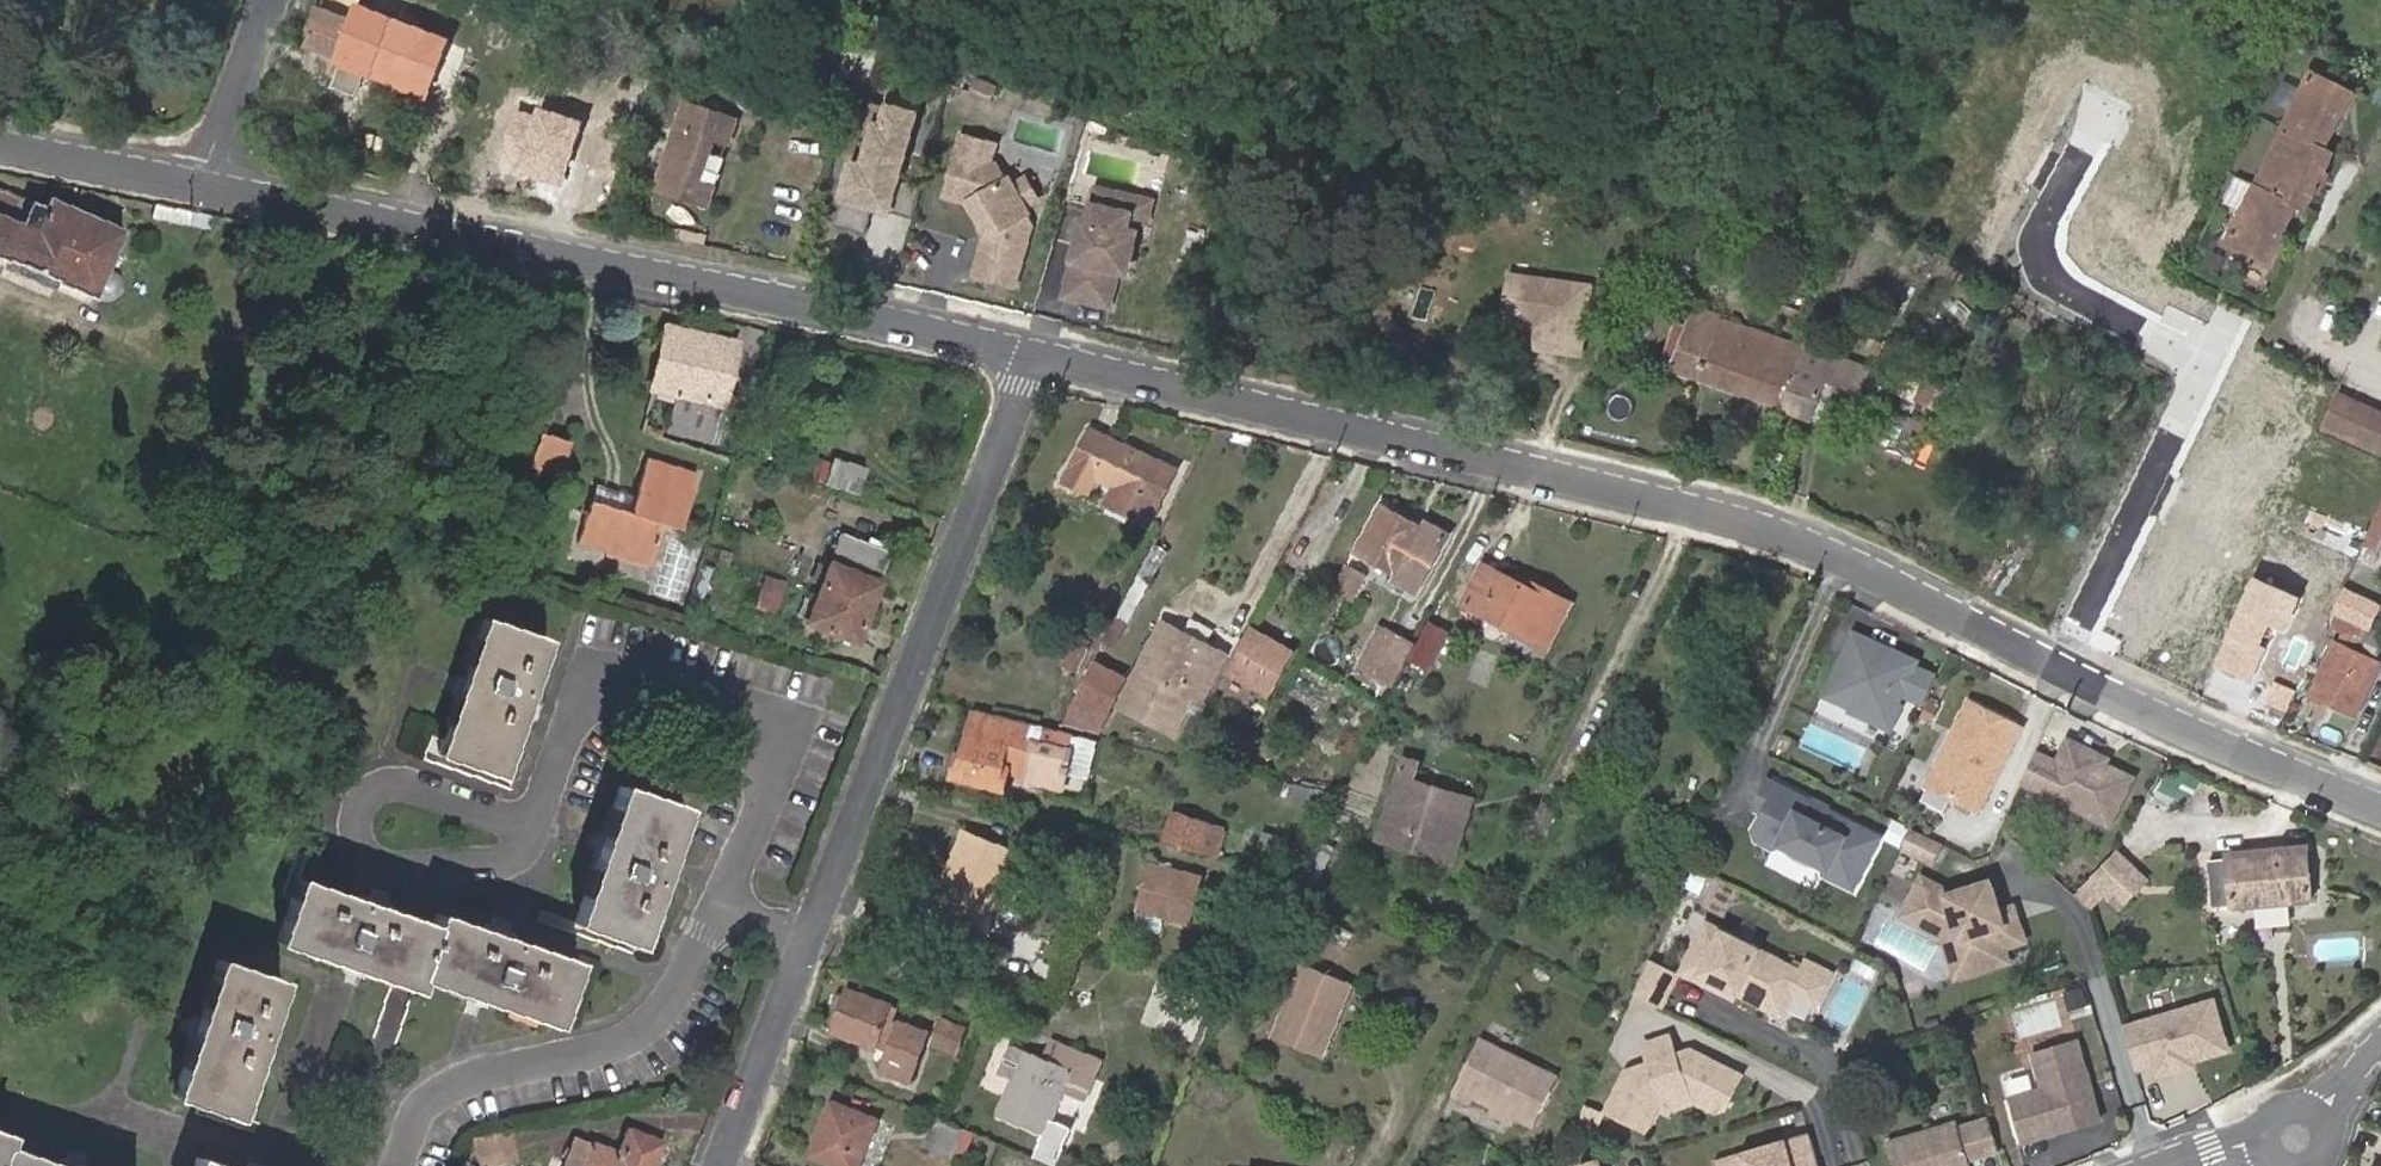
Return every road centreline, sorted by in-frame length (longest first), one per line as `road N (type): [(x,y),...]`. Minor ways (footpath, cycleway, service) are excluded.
road 1 (residential): [(1030,354),(1697,509),(1808,545),(2061,663)]
road 2 (residential): [(200,184),(1030,354)]
road 3 (residential): [(2061,663),(2207,361),(2050,281),(2037,239),(2110,101)]
road 4 (residential): [(811,940),(1030,354)]
road 5 (residential): [(724,893),(771,770),(766,733),(736,696),(615,672),(583,689),(534,825)]
road 6 (residential): [(397,1165),(425,1105),(459,1084),(643,1033),(668,1006),(724,893)]
road 7 (residential): [(534,825),(397,782),(369,790),(355,813),(368,860),(497,862),(517,854)]
road 8 (residential): [(2061,663),(2236,750),(2380,806)]
road 9 (residential): [(721,1165),(811,940)]
road 10 (residential): [(0,143),(200,184)]
road 11 (residential): [(200,184),(272,0)]
road 12 (residential): [(2295,1139),(2210,1150),(2166,1165)]
road 13 (residential): [(2380,1044),(2295,1139)]

